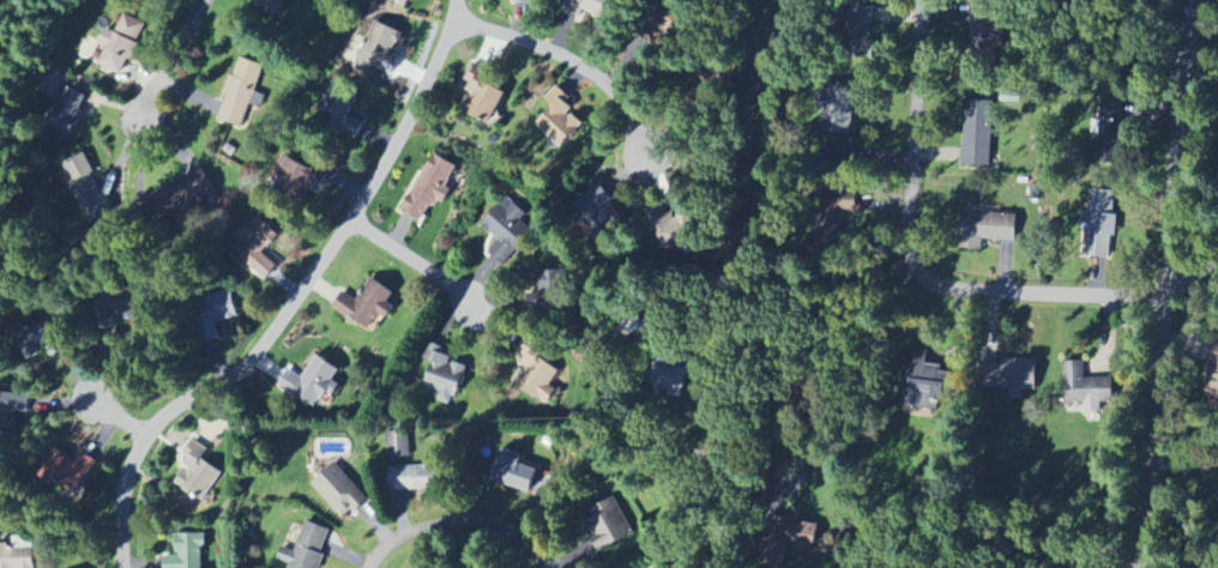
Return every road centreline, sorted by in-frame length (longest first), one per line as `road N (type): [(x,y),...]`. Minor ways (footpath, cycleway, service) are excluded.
road 1 (residential): [(123,567),(125,501),(143,437),(254,359),(402,135),(457,0)]
road 2 (residential): [(1144,567),(1189,0)]
road 3 (residential): [(1163,302),(908,292),(922,0)]
road 4 (residential): [(454,18),(527,38),(587,68),(629,114),(638,153)]
road 5 (residential): [(547,567),(493,525),(408,534),(370,567)]
road 6 (residential): [(352,219),(477,312)]
road 7 (residential): [(203,0),(138,114)]

